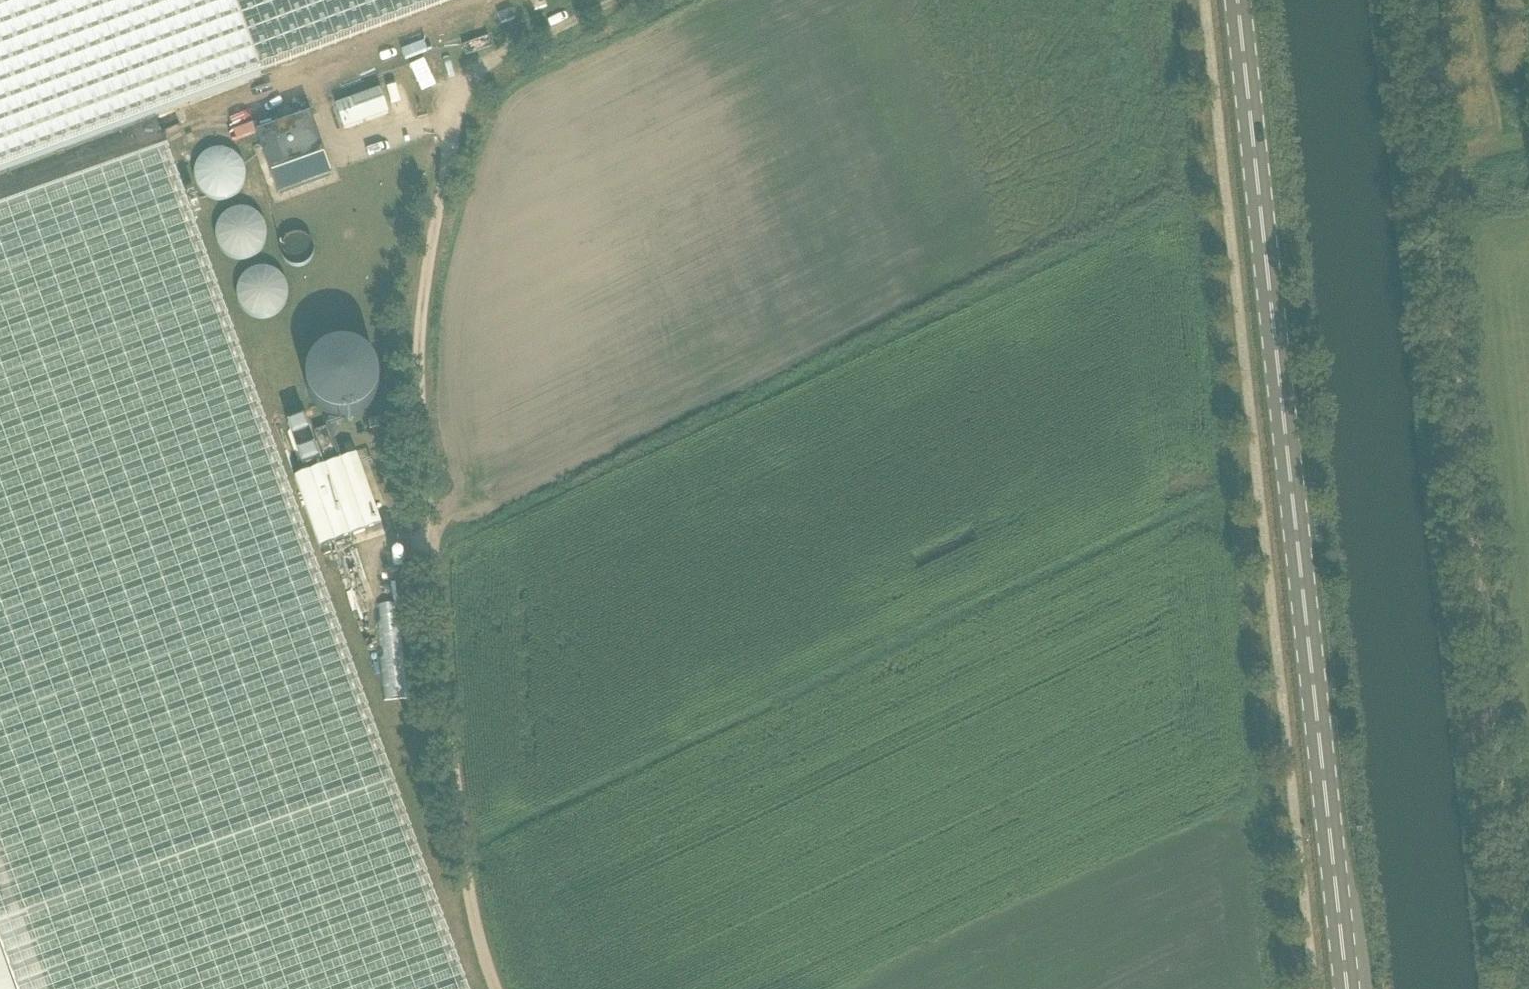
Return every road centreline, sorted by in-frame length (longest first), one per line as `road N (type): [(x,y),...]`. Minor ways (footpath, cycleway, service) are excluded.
road 1 (track): [(496,988),(471,901),(456,788),(419,333),(464,85),(486,64),(618,0)]
road 2 (track): [(1522,988),(1415,0)]
road 3 (primary): [(1349,988),(1245,0)]

